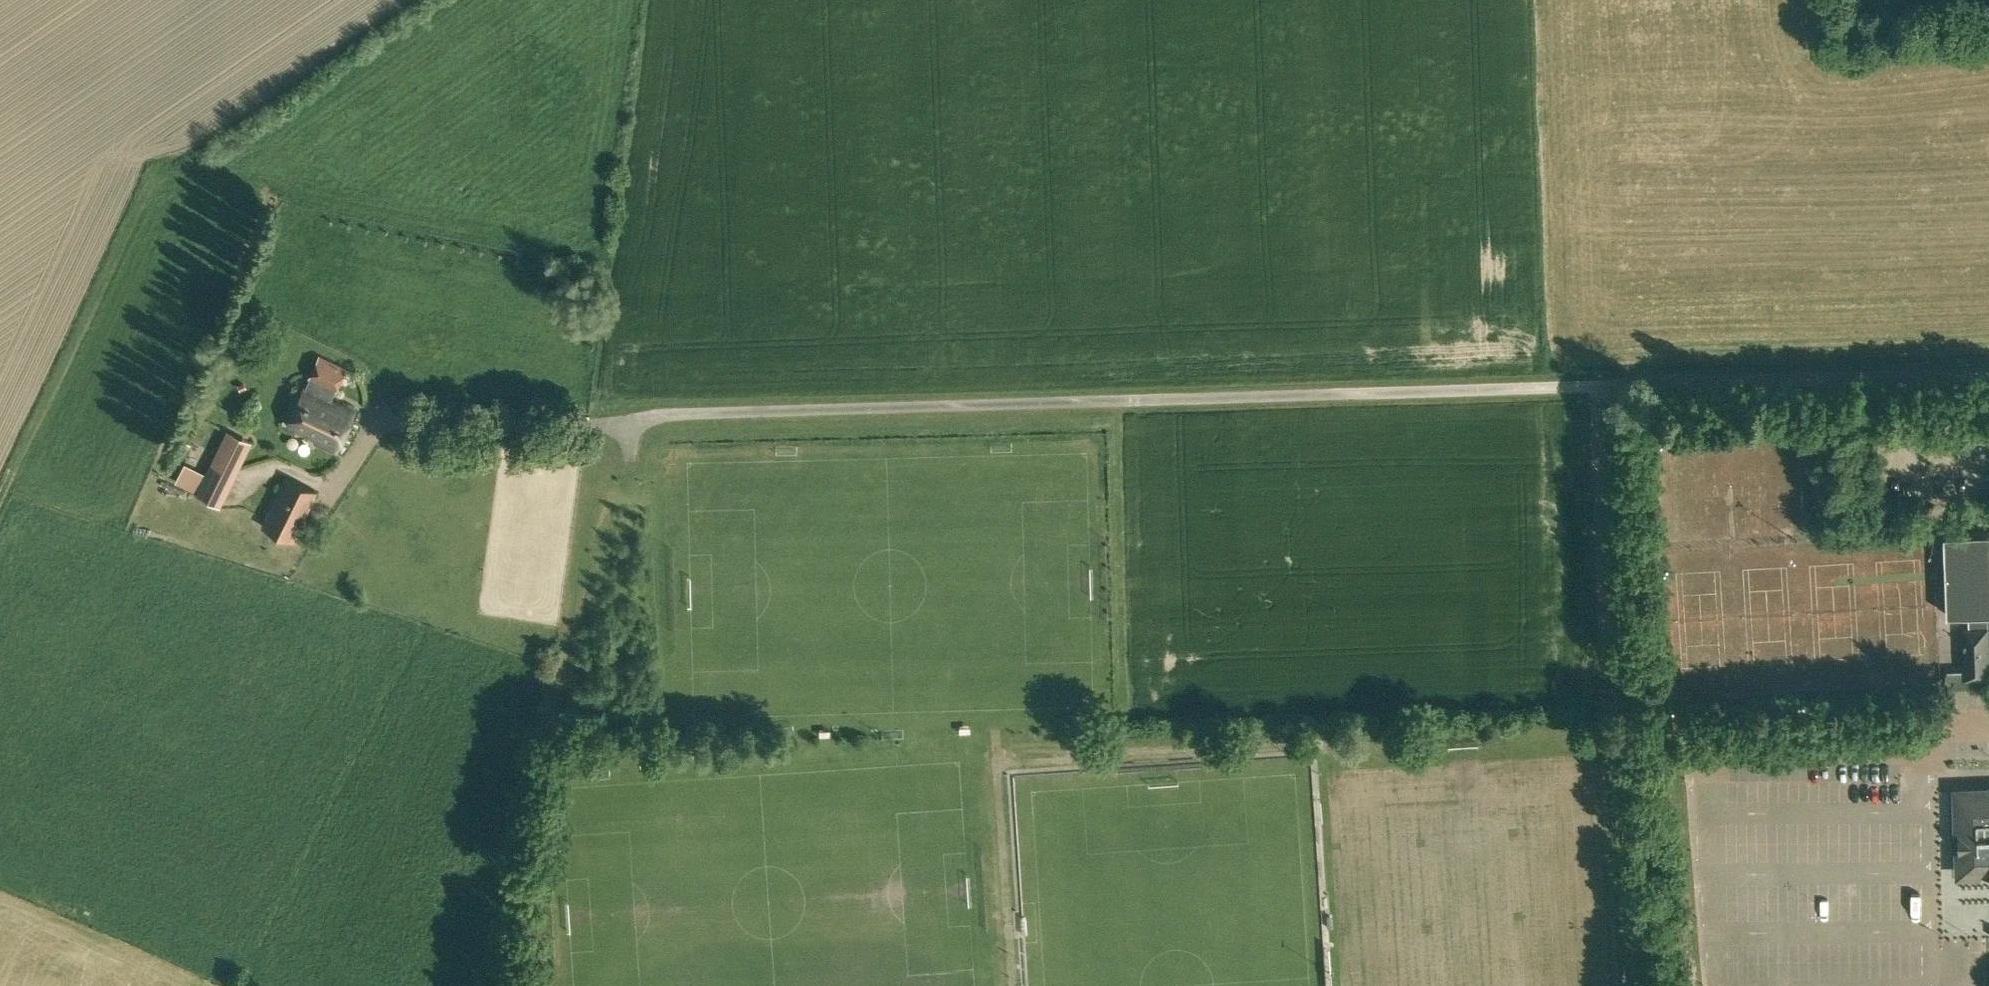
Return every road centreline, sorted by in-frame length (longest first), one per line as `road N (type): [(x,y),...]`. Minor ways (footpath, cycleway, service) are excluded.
road 1 (unclassified): [(623,428),(662,415),(1988,375)]

